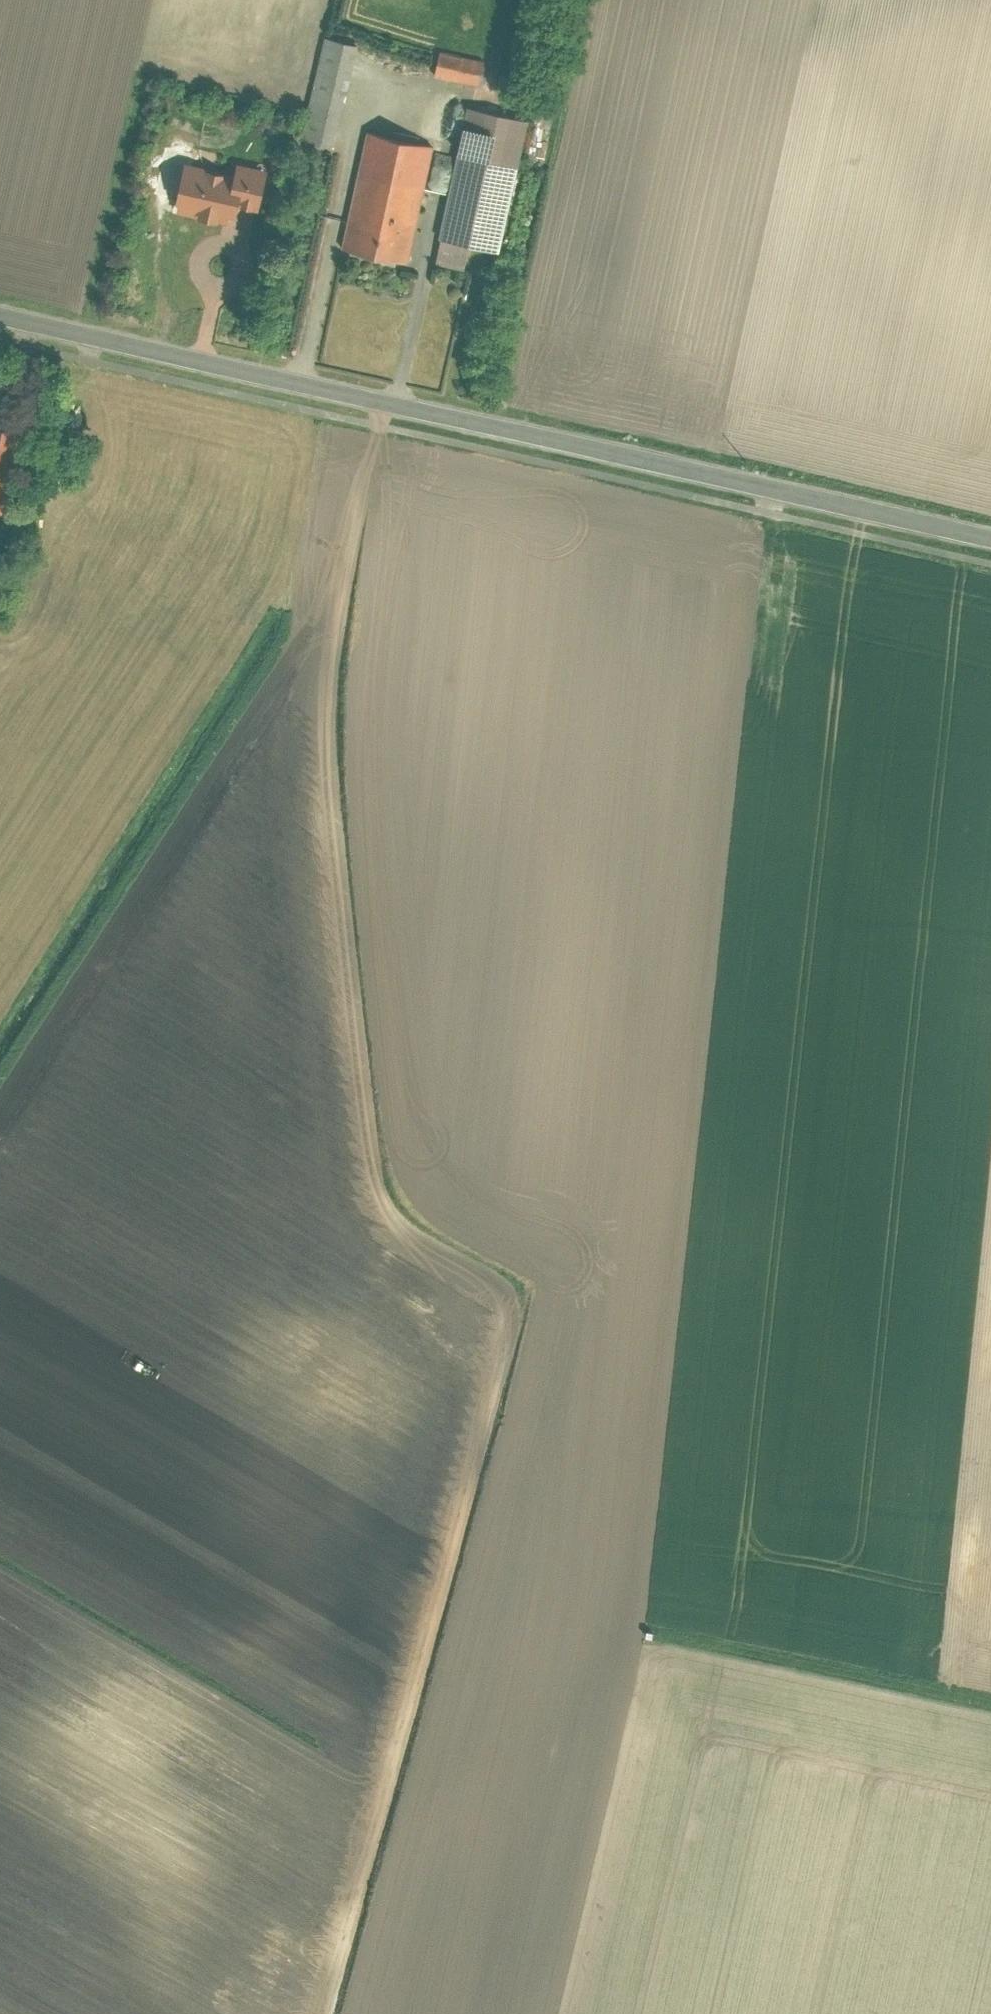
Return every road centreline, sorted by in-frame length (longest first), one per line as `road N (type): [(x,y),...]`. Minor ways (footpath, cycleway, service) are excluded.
road 1 (track): [(372,398),(331,576),(315,739),(358,1148),(367,1187),(388,1209),(477,1259),(496,1280),(500,1301),(310,2013)]
road 2 (tertiary): [(0,315),(990,540)]

